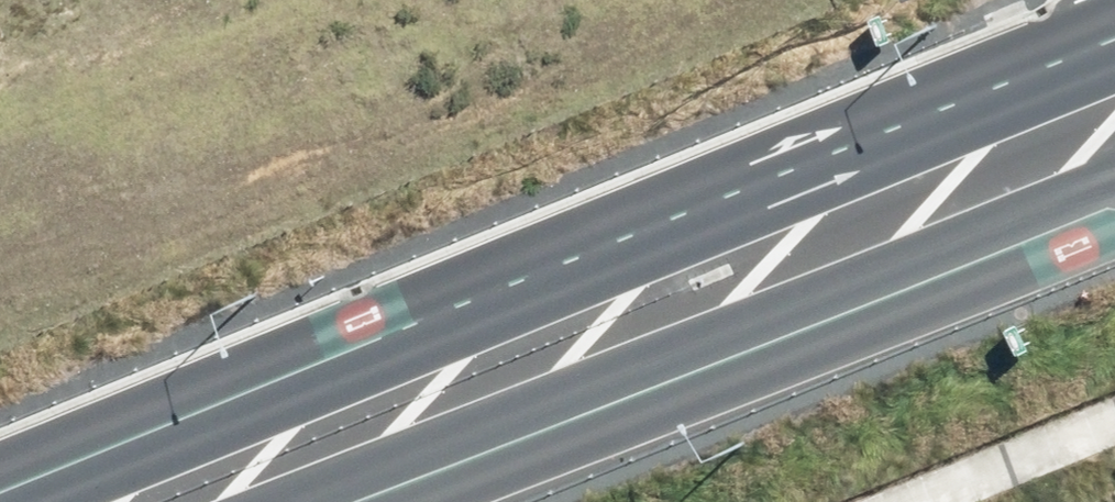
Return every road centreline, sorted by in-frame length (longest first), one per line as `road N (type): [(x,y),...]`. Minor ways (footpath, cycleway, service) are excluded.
road 1 (primary): [(0,483),(1114,62)]
road 2 (primary): [(1114,187),(328,501)]

